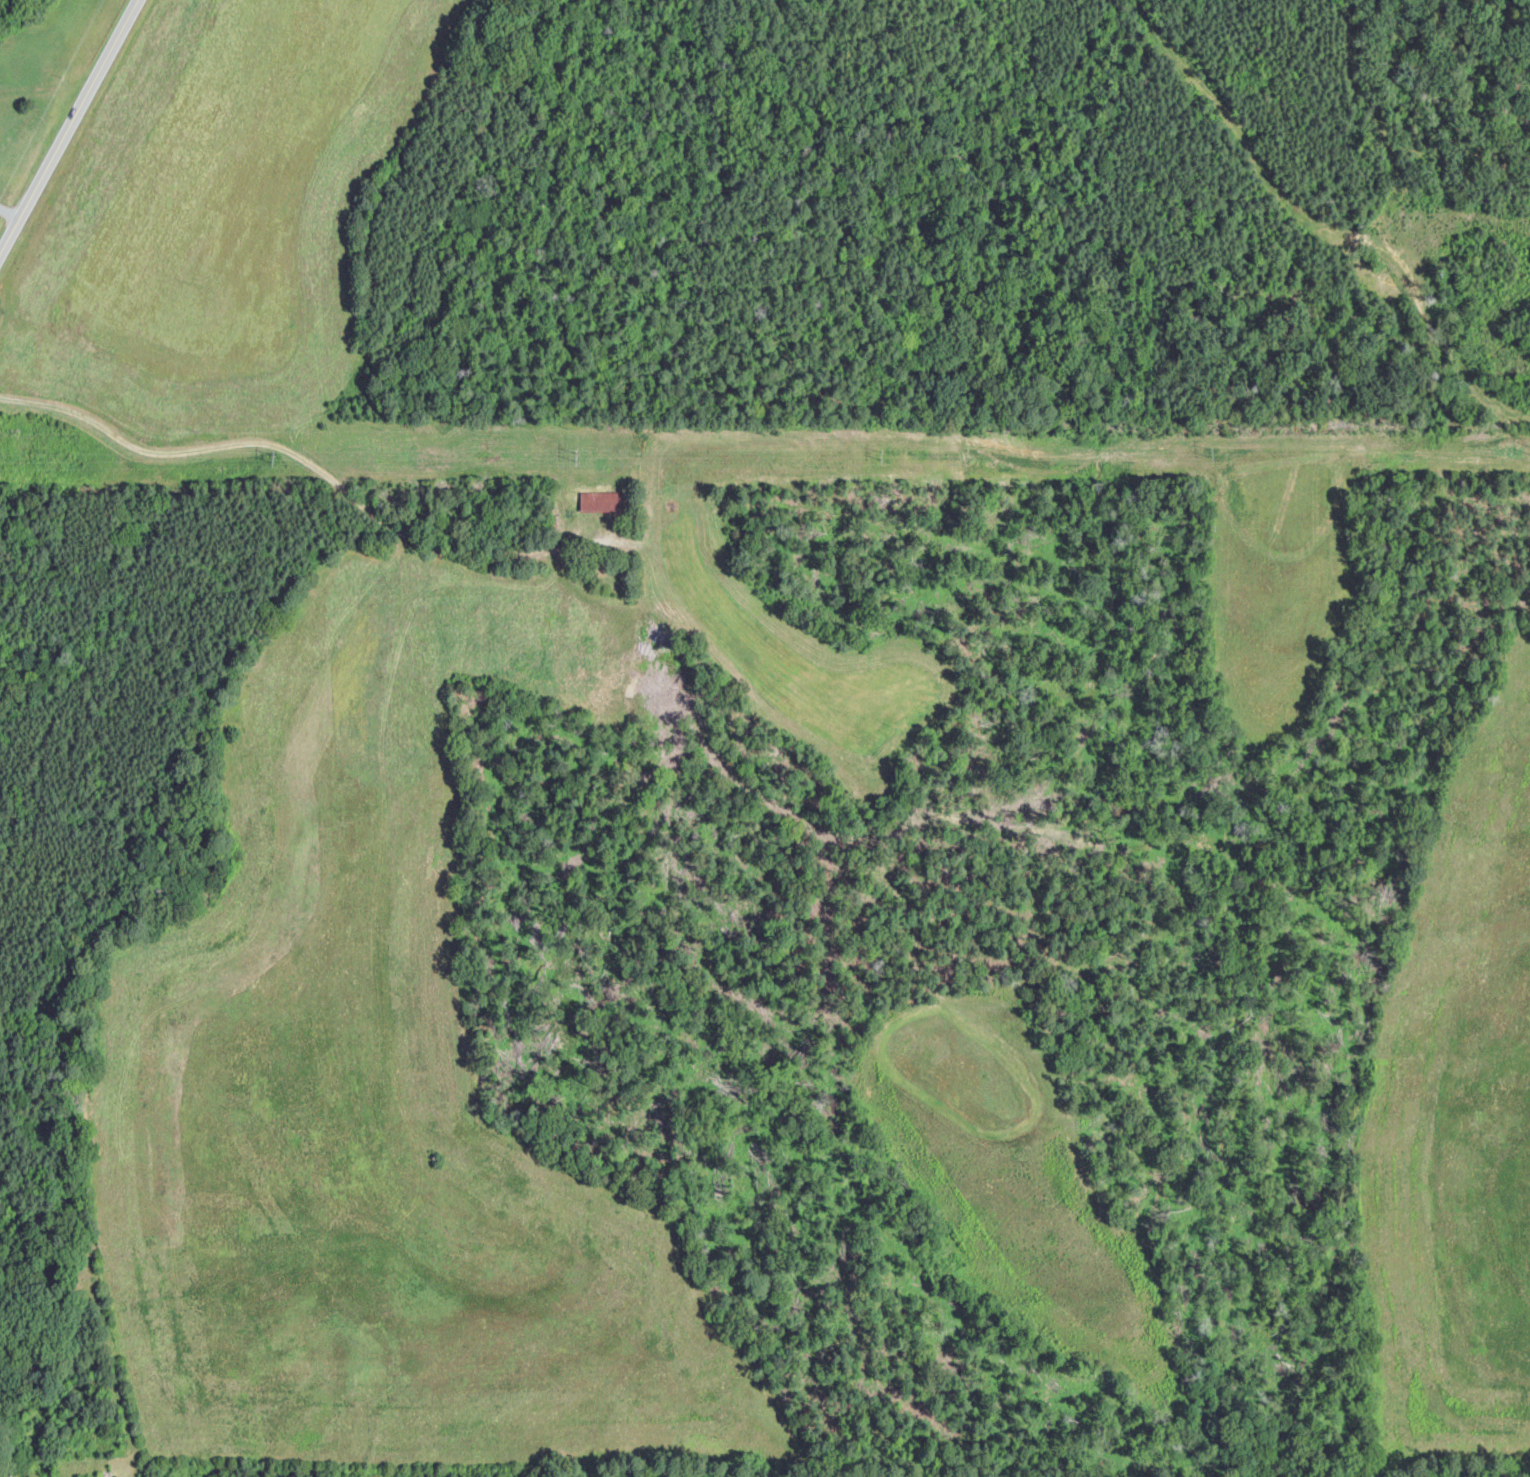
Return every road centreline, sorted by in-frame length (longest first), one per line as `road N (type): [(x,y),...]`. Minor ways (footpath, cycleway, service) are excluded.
road 1 (tertiary): [(0,254),(139,0)]

